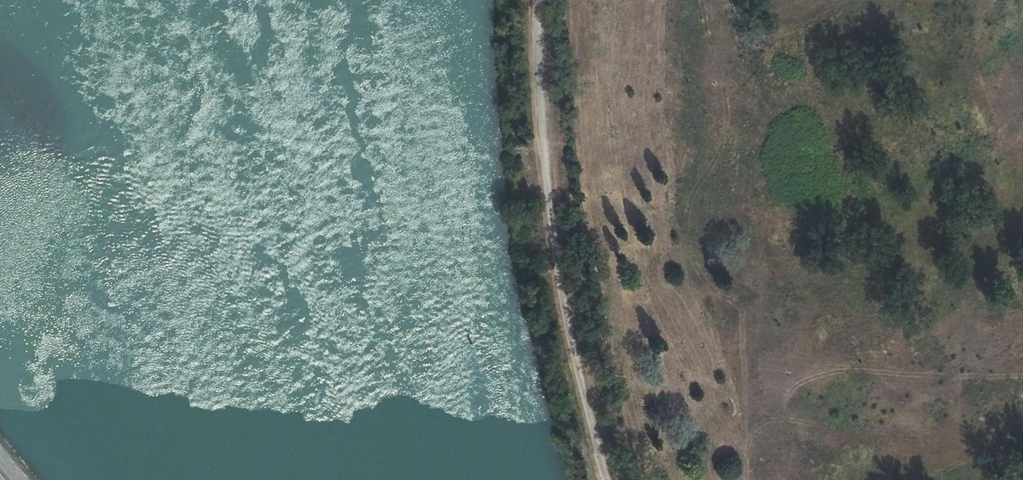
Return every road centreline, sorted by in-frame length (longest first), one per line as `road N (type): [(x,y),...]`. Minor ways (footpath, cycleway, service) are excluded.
road 1 (track): [(606,479),(563,296),(539,82),(538,0)]
road 2 (track): [(751,479),(765,250)]

